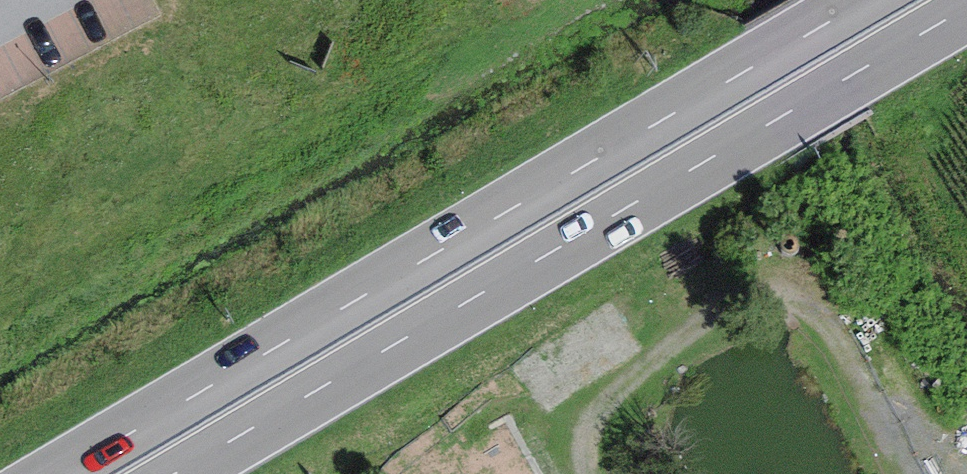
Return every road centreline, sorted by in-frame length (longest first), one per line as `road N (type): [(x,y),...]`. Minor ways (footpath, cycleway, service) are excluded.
road 1 (primary): [(865,0),(62,473)]
road 2 (primary): [(195,473),(966,14)]

